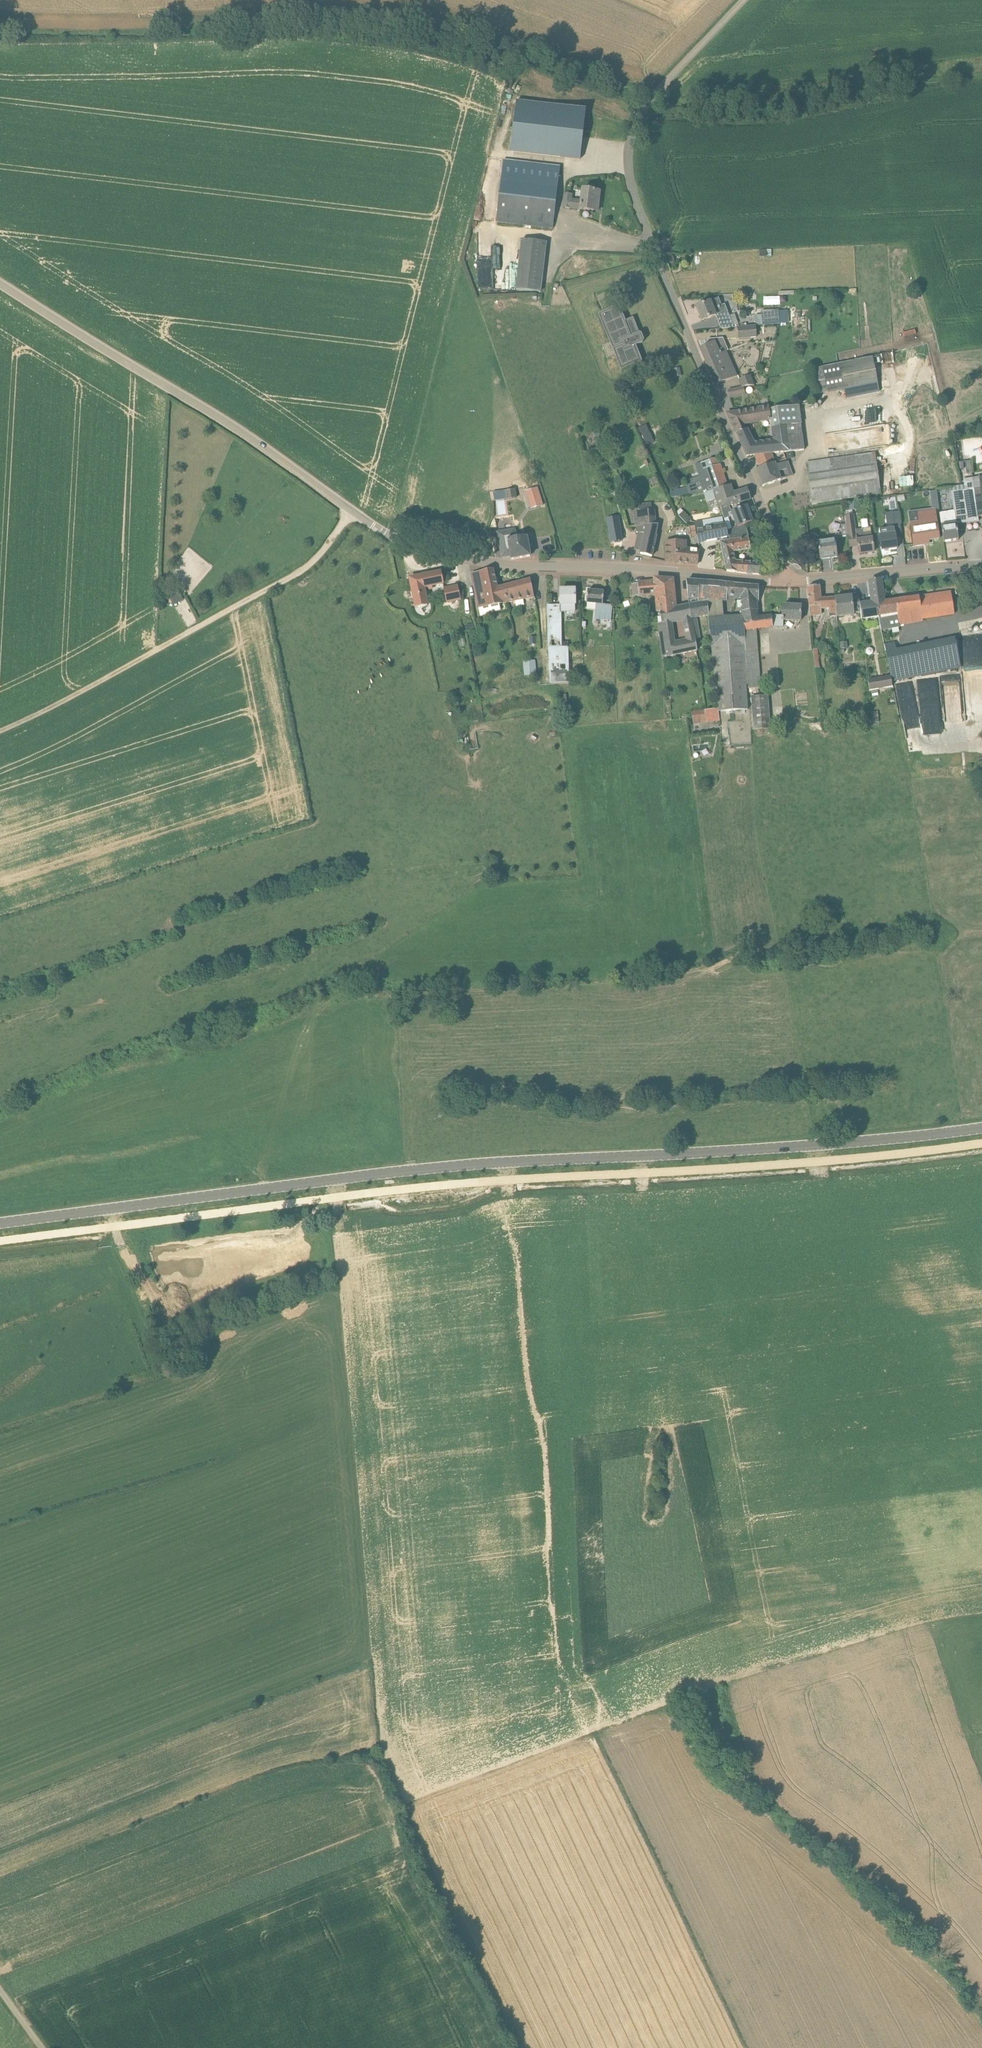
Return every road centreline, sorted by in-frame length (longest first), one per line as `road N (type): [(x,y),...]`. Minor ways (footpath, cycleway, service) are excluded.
road 1 (tertiary): [(0,1222),(406,1170),(981,1128)]
road 2 (unclassified): [(788,582),(639,212),(628,165),(639,118),(744,0)]
road 3 (unclassified): [(381,531),(221,419),(0,283)]
road 4 (track): [(0,731),(300,572),(351,511)]
road 5 (unclassified): [(764,581),(512,566),(386,533)]
road 6 (unclassified): [(788,582),(981,564)]

